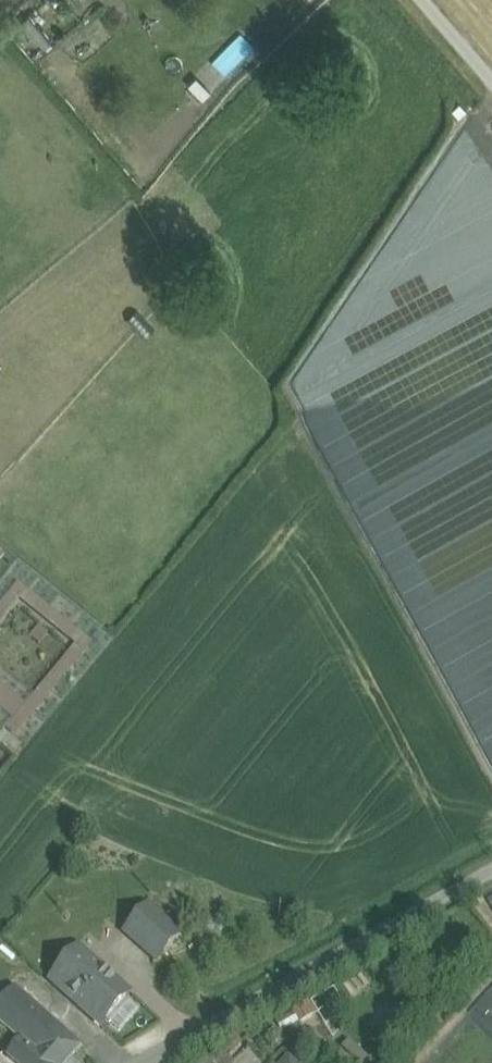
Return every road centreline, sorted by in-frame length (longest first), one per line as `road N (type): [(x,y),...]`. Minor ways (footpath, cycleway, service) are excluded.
road 1 (unclassified): [(151,1062),(491,870)]
road 2 (unclassified): [(491,93),(414,0)]

